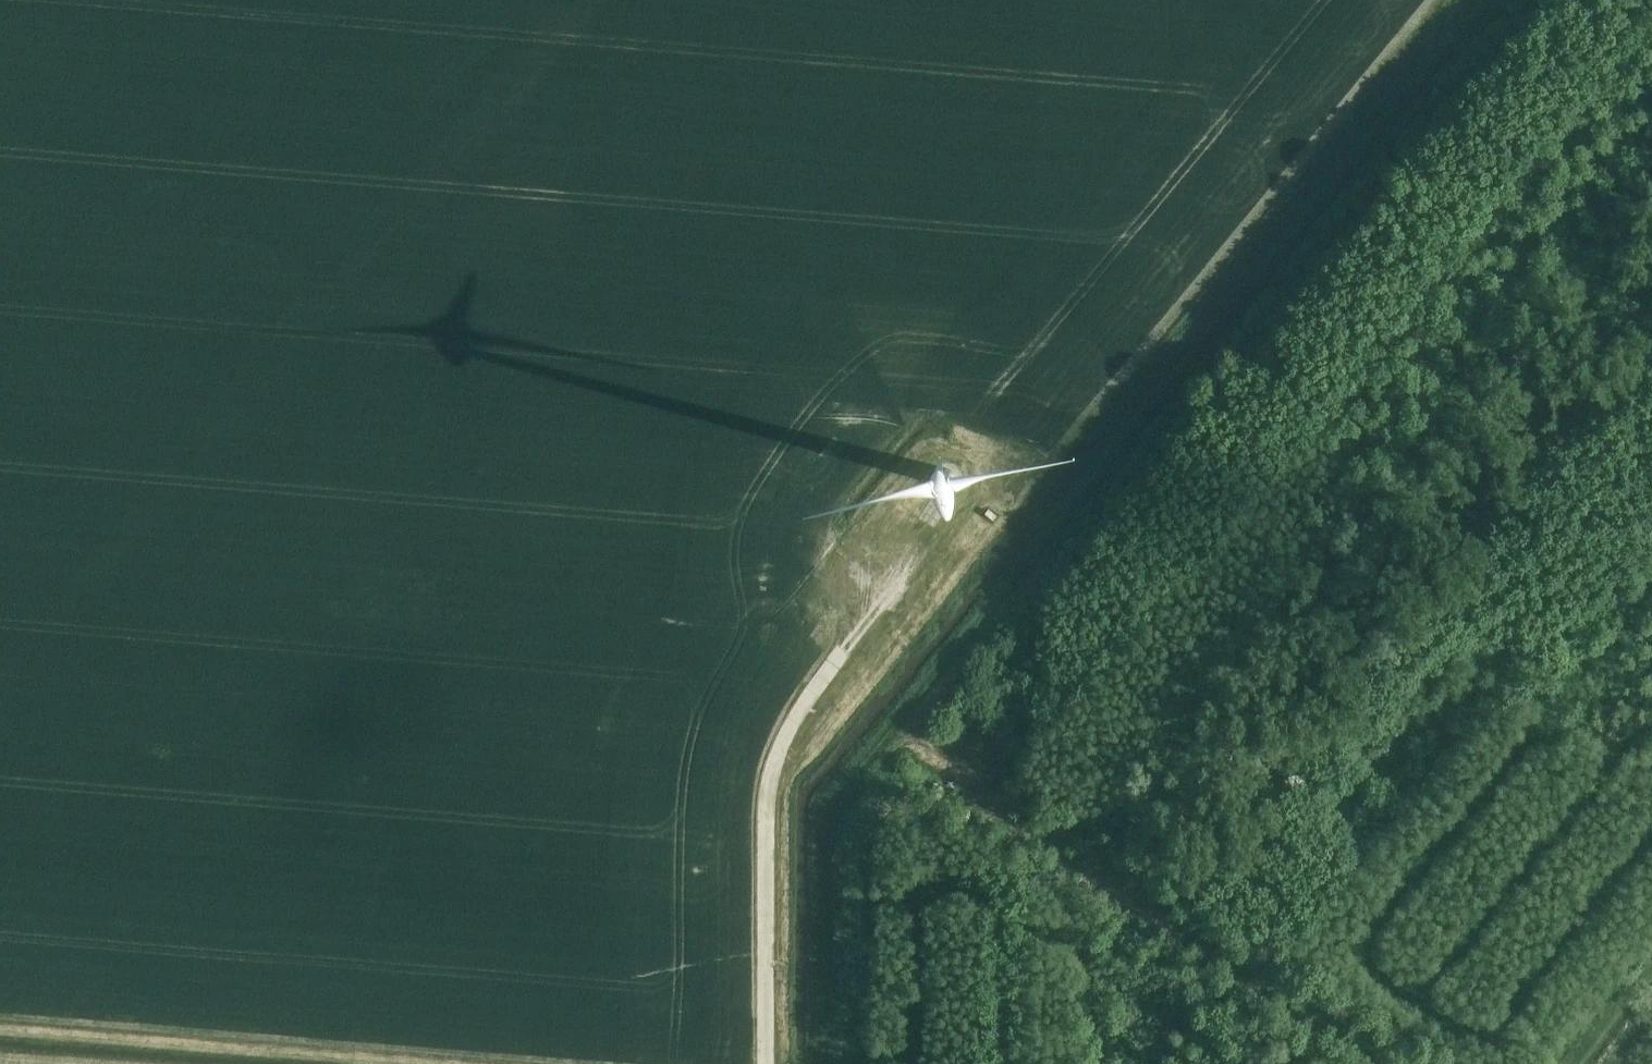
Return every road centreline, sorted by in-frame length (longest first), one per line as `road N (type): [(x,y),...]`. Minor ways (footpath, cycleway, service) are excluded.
road 1 (track): [(1478,0),(892,713),(827,827),(823,1063)]

